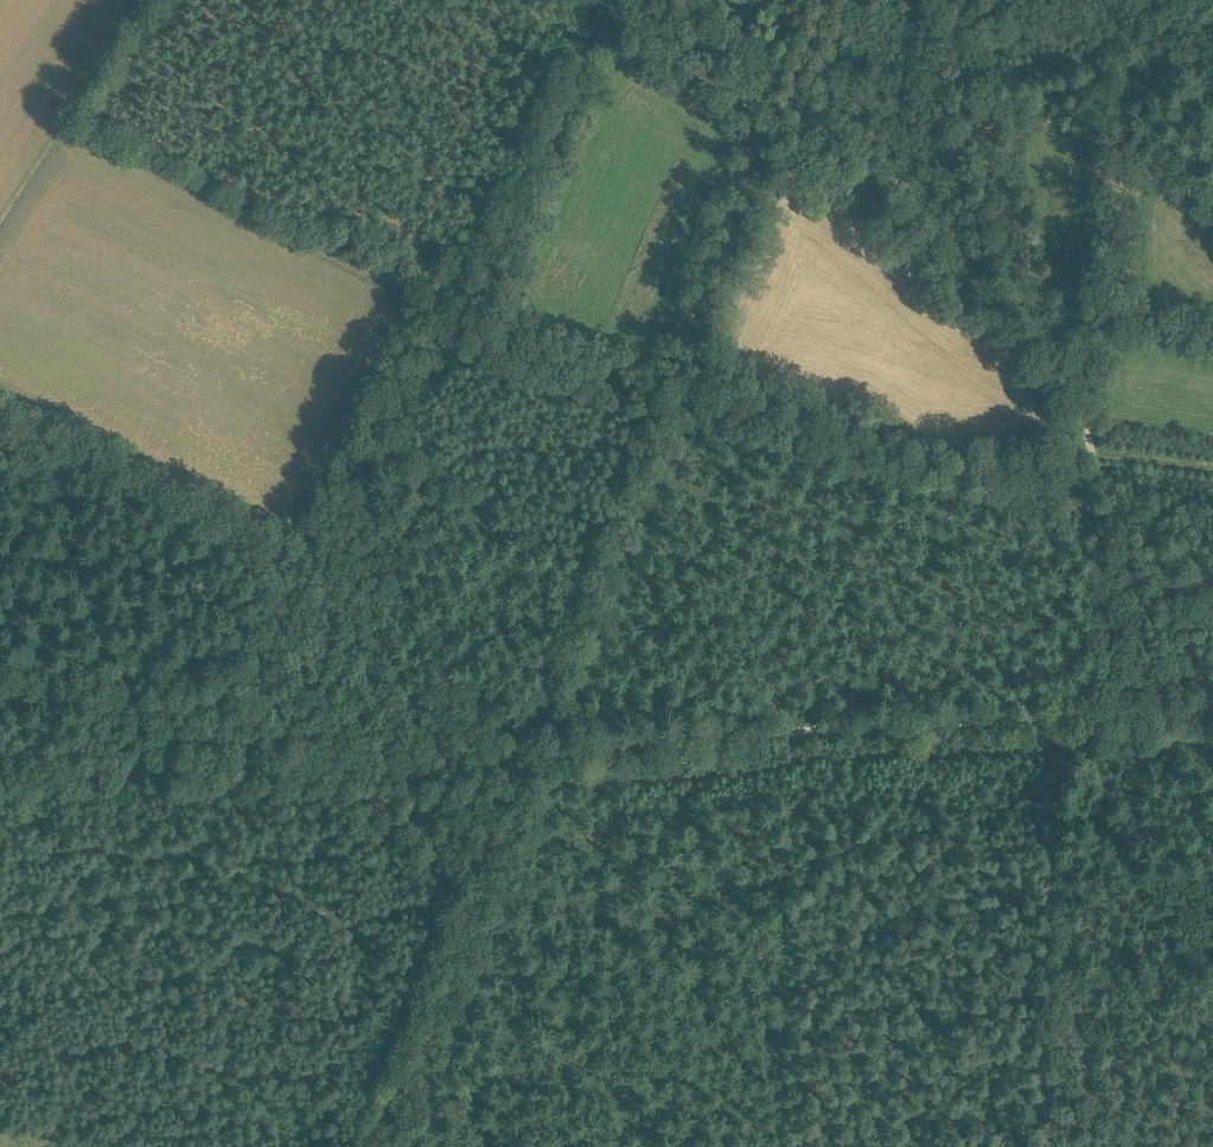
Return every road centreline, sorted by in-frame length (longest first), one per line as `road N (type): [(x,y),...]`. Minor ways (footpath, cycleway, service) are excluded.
road 1 (track): [(816,0),(372,1146)]
road 2 (track): [(1092,455),(970,473),(923,469),(476,324),(69,120)]
road 3 (track): [(0,769),(1051,715)]
road 4 (track): [(598,0),(770,115),(1041,341),(1092,455)]
road 5 (track): [(1044,1146),(1051,715)]
road 6 (track): [(1212,661),(1116,510),(1092,455)]
road 7 (track): [(1051,715),(1212,712)]
road 8 (track): [(150,0),(69,120)]
road 9 (track): [(69,120),(0,223)]
road 10 (track): [(1212,470),(1092,455)]

